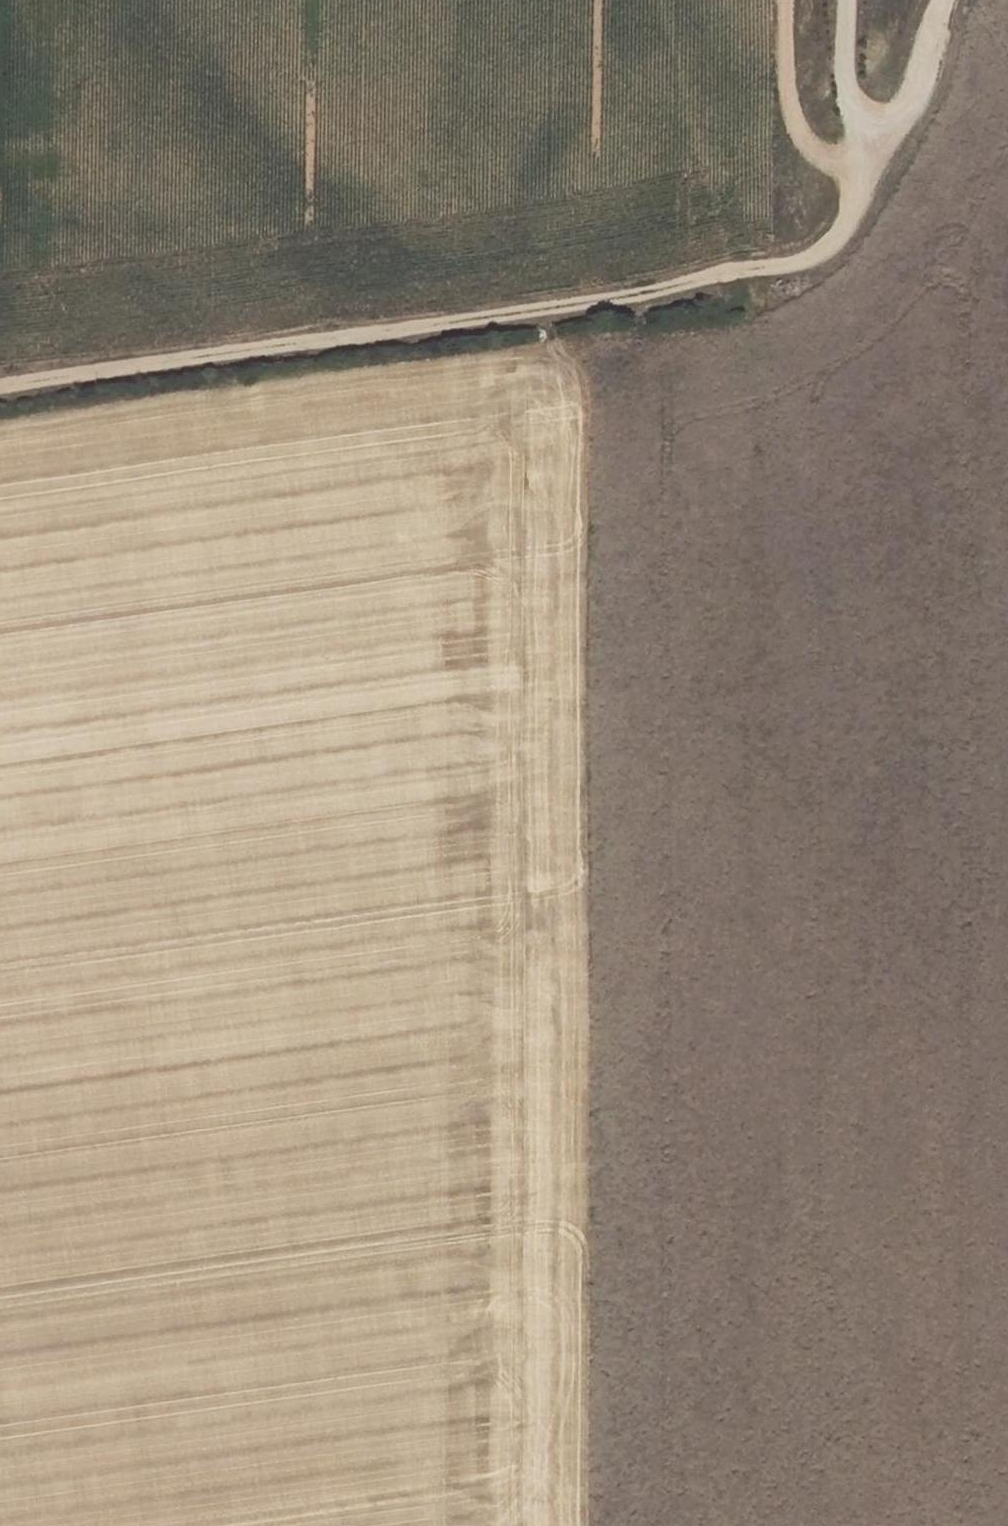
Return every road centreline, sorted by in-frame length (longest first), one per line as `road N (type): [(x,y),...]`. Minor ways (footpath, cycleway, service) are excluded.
road 1 (track): [(848,0),(843,67),(857,123),(881,155),(838,237),(799,261),(644,293),(0,390)]
road 2 (track): [(785,0),(783,67),(796,126),(833,158),(881,155),(913,99),(948,0)]

